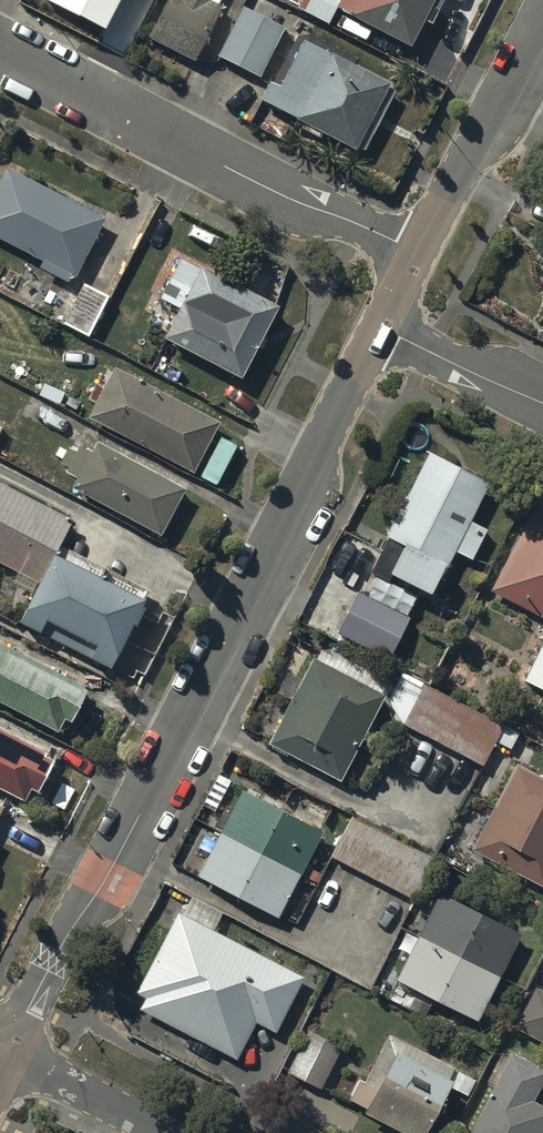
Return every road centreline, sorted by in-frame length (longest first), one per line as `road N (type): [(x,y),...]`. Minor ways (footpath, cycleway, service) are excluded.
road 1 (residential): [(402,290),(108,876),(6,1056)]
road 2 (residential): [(0,47),(294,200),(397,242),(402,290)]
road 3 (residential): [(542,22),(402,290)]
road 4 (residential): [(402,290),(403,337),(542,404)]
road 5 (residential): [(6,1056),(162,1132)]

